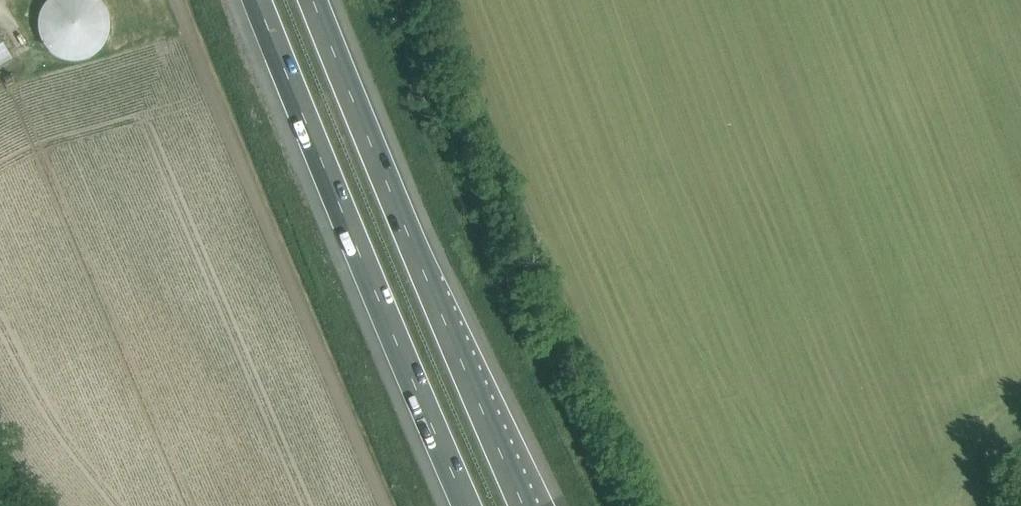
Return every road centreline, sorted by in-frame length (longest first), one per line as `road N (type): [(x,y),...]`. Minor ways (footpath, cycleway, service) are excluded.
road 1 (motorway): [(525,505),(314,0)]
road 2 (motorway): [(257,0),(466,505)]

